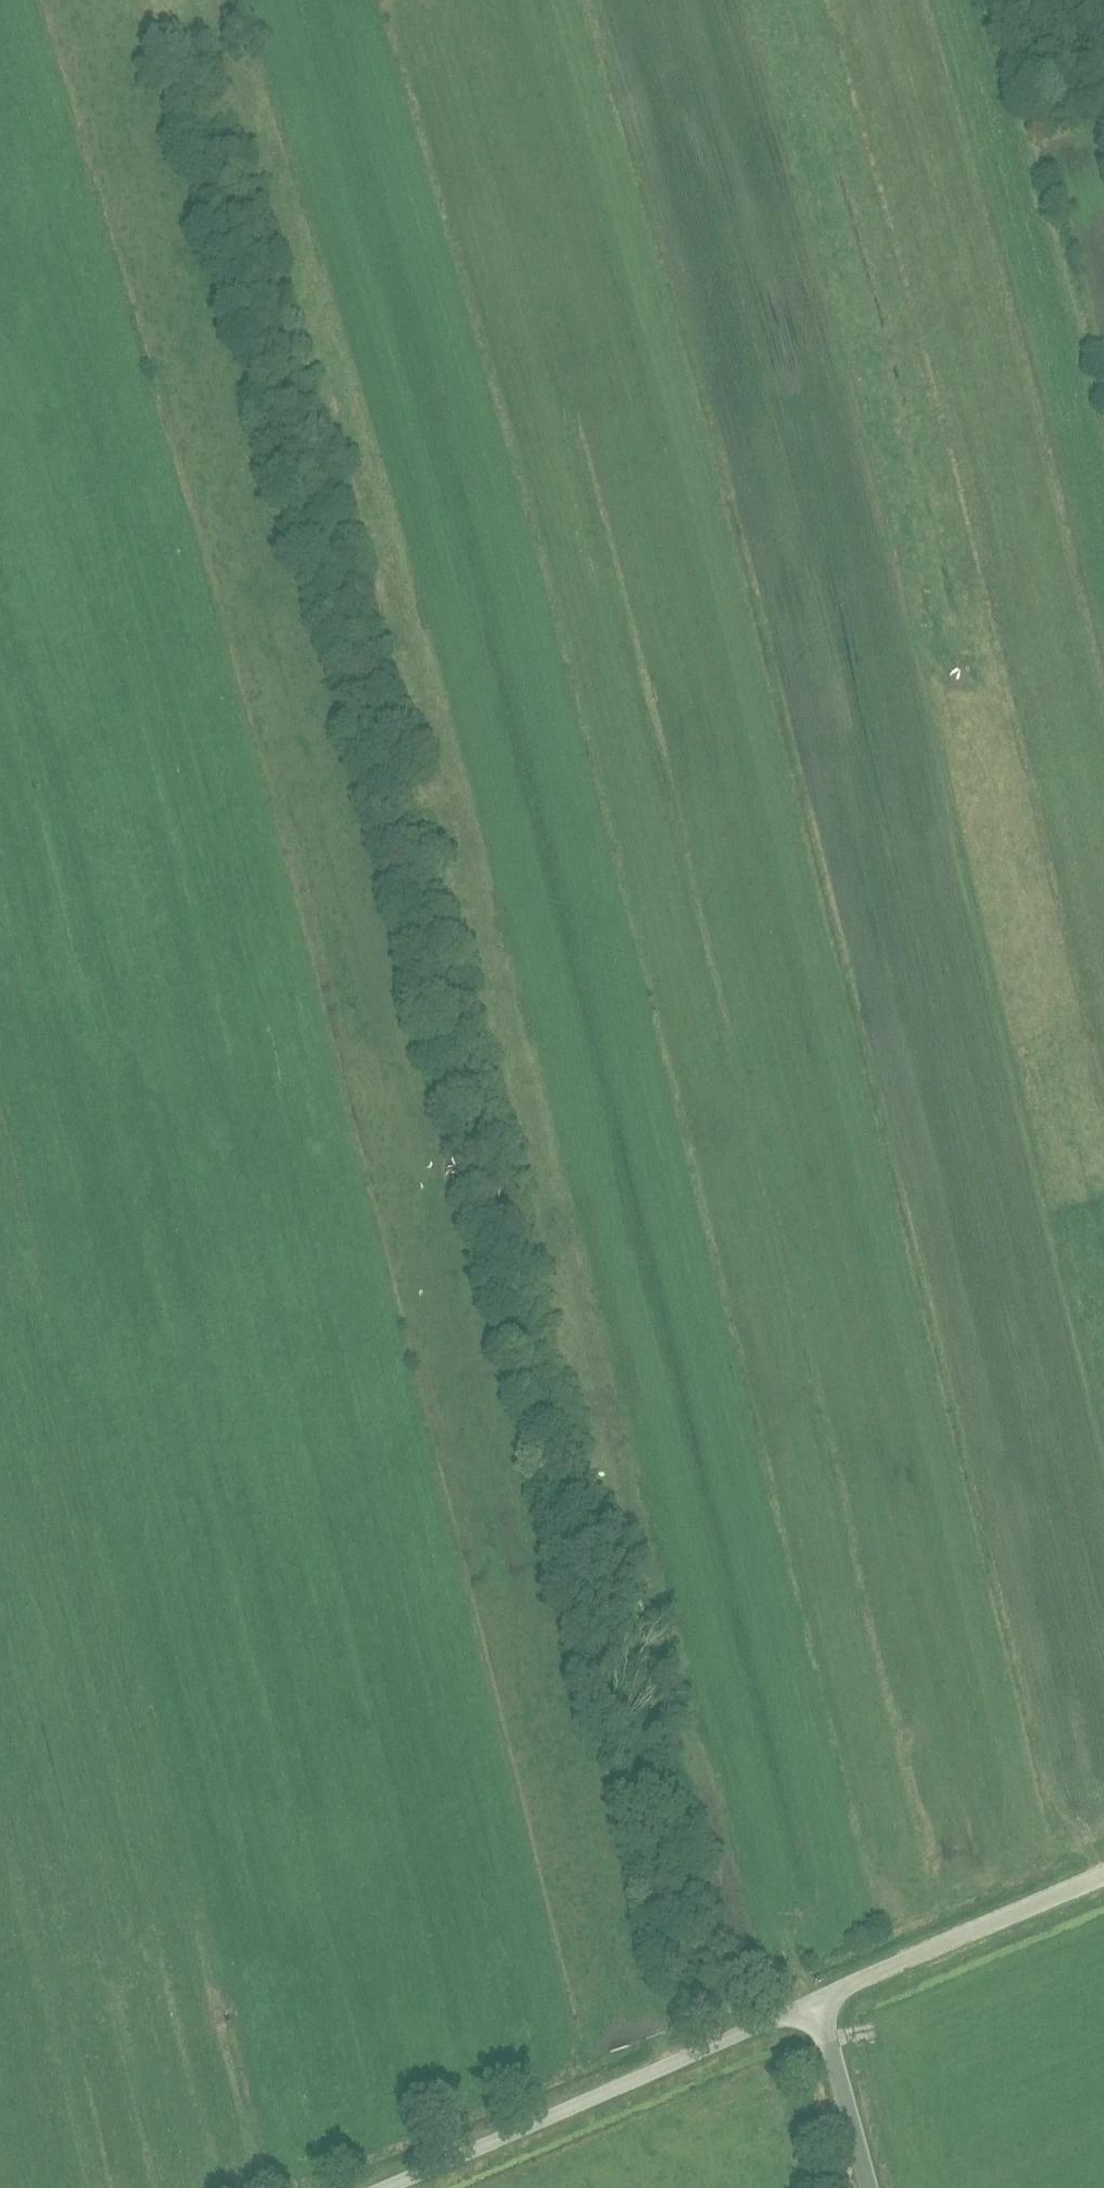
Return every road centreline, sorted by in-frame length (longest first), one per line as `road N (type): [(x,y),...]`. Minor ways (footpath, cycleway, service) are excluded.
road 1 (unclassified): [(380,2187),(815,2001)]
road 2 (unclassified): [(815,2001),(1103,1873)]
road 3 (unclassified): [(865,2187),(815,2001)]

